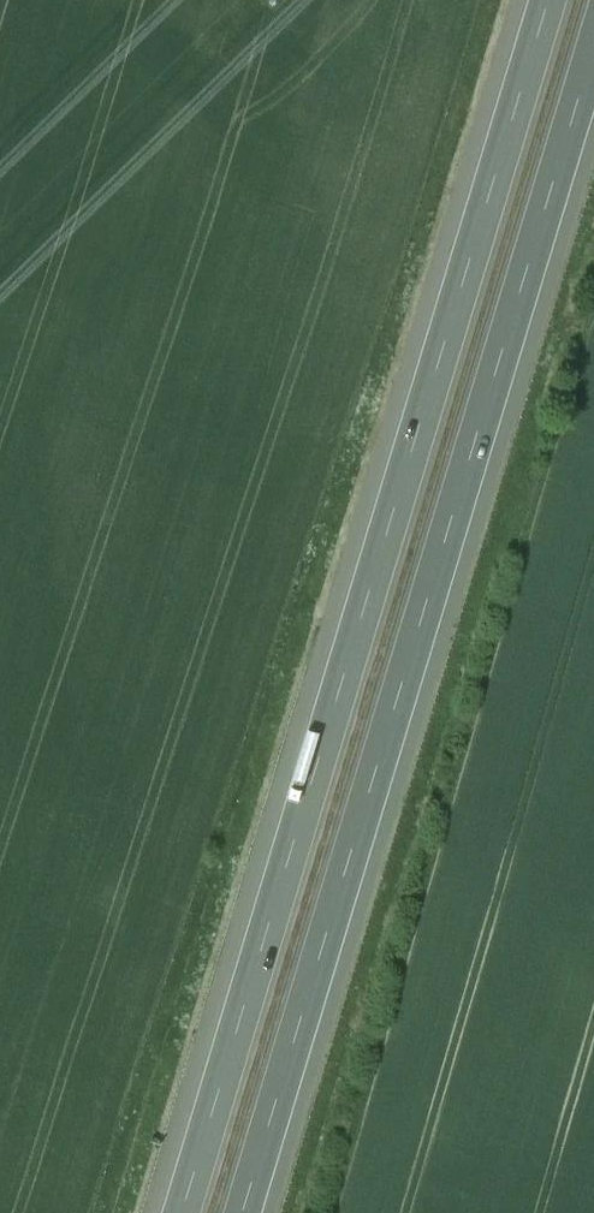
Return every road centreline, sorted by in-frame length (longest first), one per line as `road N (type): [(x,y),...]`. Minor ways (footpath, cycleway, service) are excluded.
road 1 (motorway): [(538,0),(181,1212)]
road 2 (motorway): [(257,1212),(593,86)]

